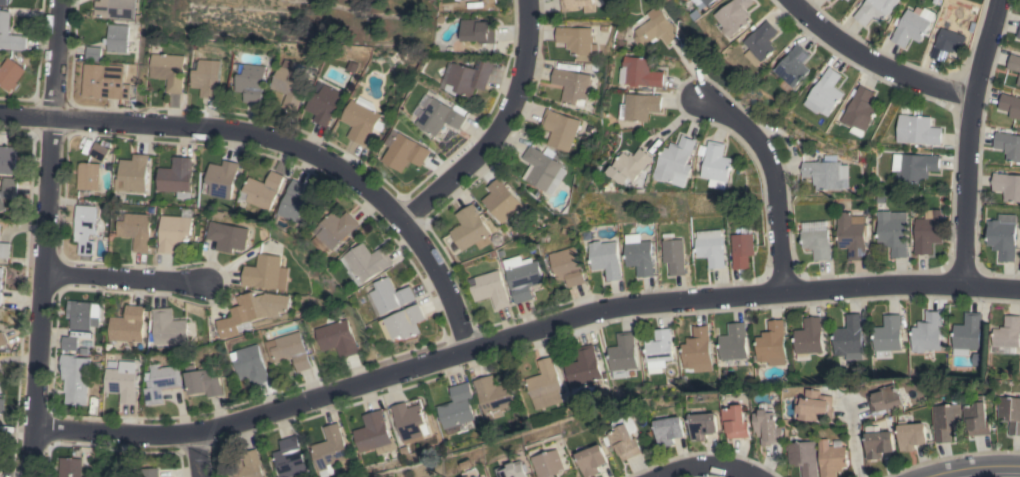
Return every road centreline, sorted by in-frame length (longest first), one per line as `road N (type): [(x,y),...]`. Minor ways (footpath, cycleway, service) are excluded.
road 1 (residential): [(30,428),(195,432),(625,306),(895,285),(1019,289)]
road 2 (residential): [(0,115),(210,129),(281,143),(337,168),(420,250),(466,351)]
road 3 (residential): [(56,0),(28,476)]
road 4 (residential): [(997,0),(967,126),(961,285)]
road 5 (residential): [(398,221),(488,141),(516,90),(525,0)]
road 6 (residential): [(781,291),(765,157),(747,133),(695,95)]
road 7 (residential): [(791,0),(834,41),(895,76),(971,98)]
road 8 (residential): [(41,274),(201,284)]

